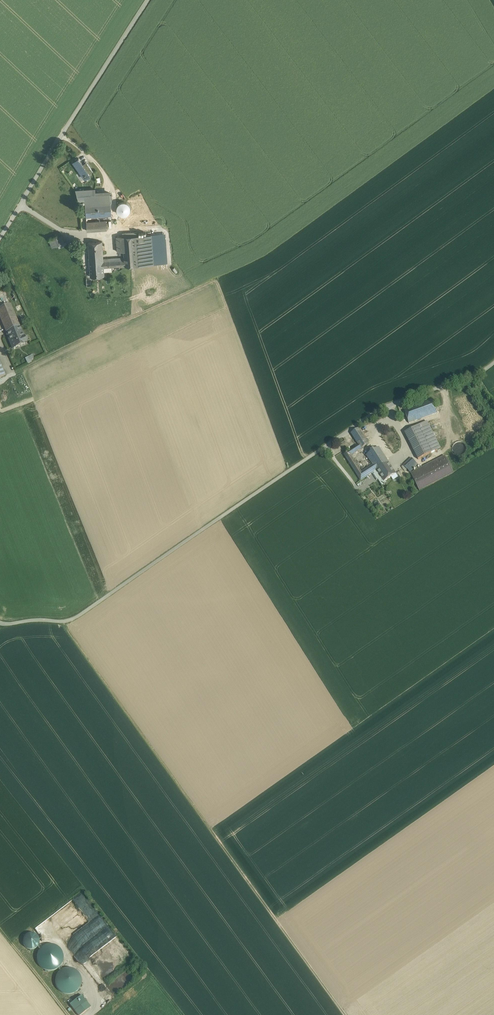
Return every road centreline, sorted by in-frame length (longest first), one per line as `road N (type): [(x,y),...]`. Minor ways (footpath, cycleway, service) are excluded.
road 1 (unclassified): [(493,363),(377,412),(73,619),(0,623)]
road 2 (track): [(63,622),(345,1014)]
road 3 (unclassified): [(148,0),(0,237)]

